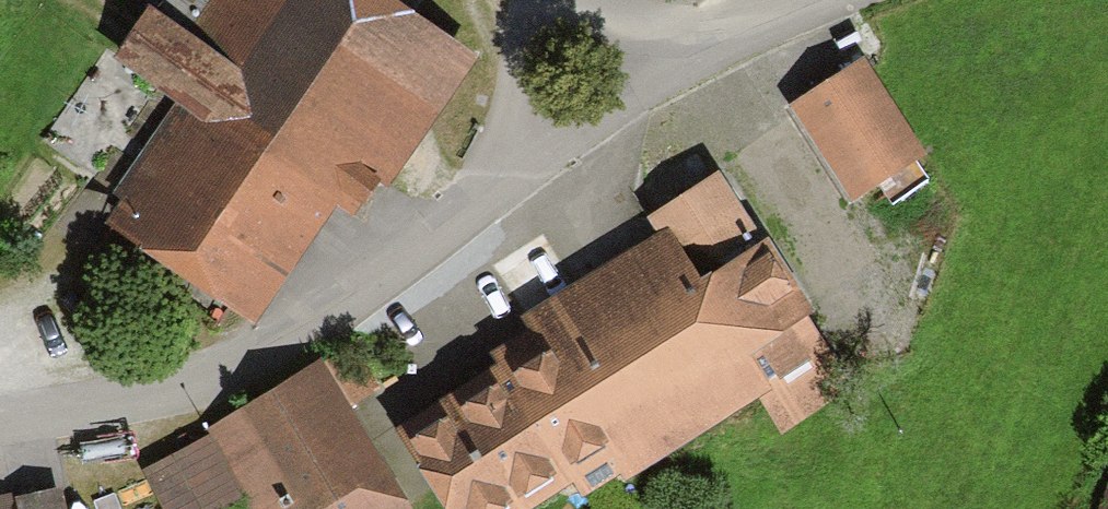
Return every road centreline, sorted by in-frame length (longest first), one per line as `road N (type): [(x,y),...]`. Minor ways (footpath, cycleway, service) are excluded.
road 1 (unclassified): [(0,422),(140,399),(223,372),(280,341),(612,106),(732,36),(816,0)]
road 2 (track): [(498,188),(536,0)]
road 3 (track): [(595,0),(732,36)]

